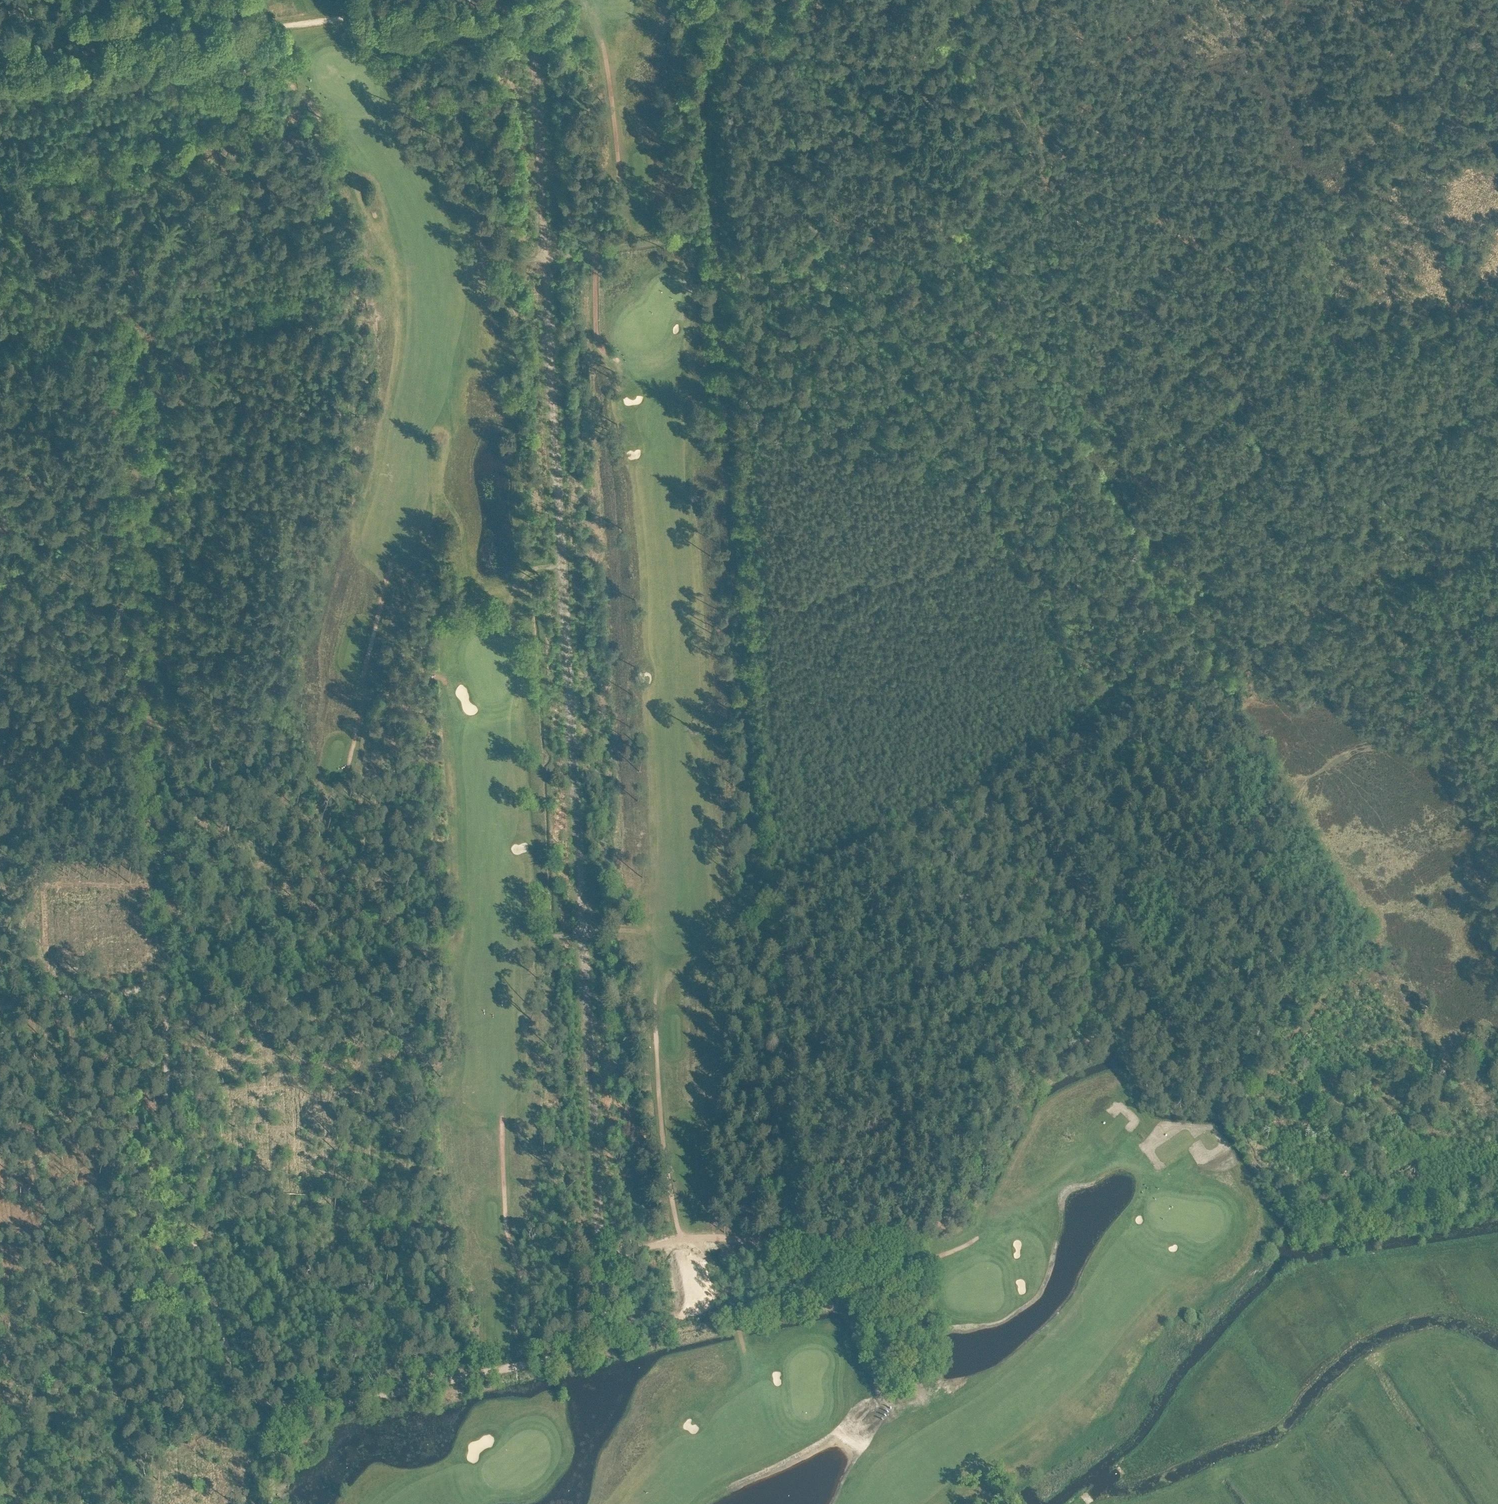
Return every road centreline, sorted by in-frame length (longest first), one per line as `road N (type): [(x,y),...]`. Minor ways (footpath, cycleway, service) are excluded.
road 1 (track): [(719,239),(746,724),(799,1233)]
road 2 (track): [(1497,1244),(1334,1270),(1289,1289),(1236,1335),(1151,1446),(1082,1503)]
road 3 (track): [(0,63),(345,16)]
road 4 (track): [(707,0),(719,239)]

